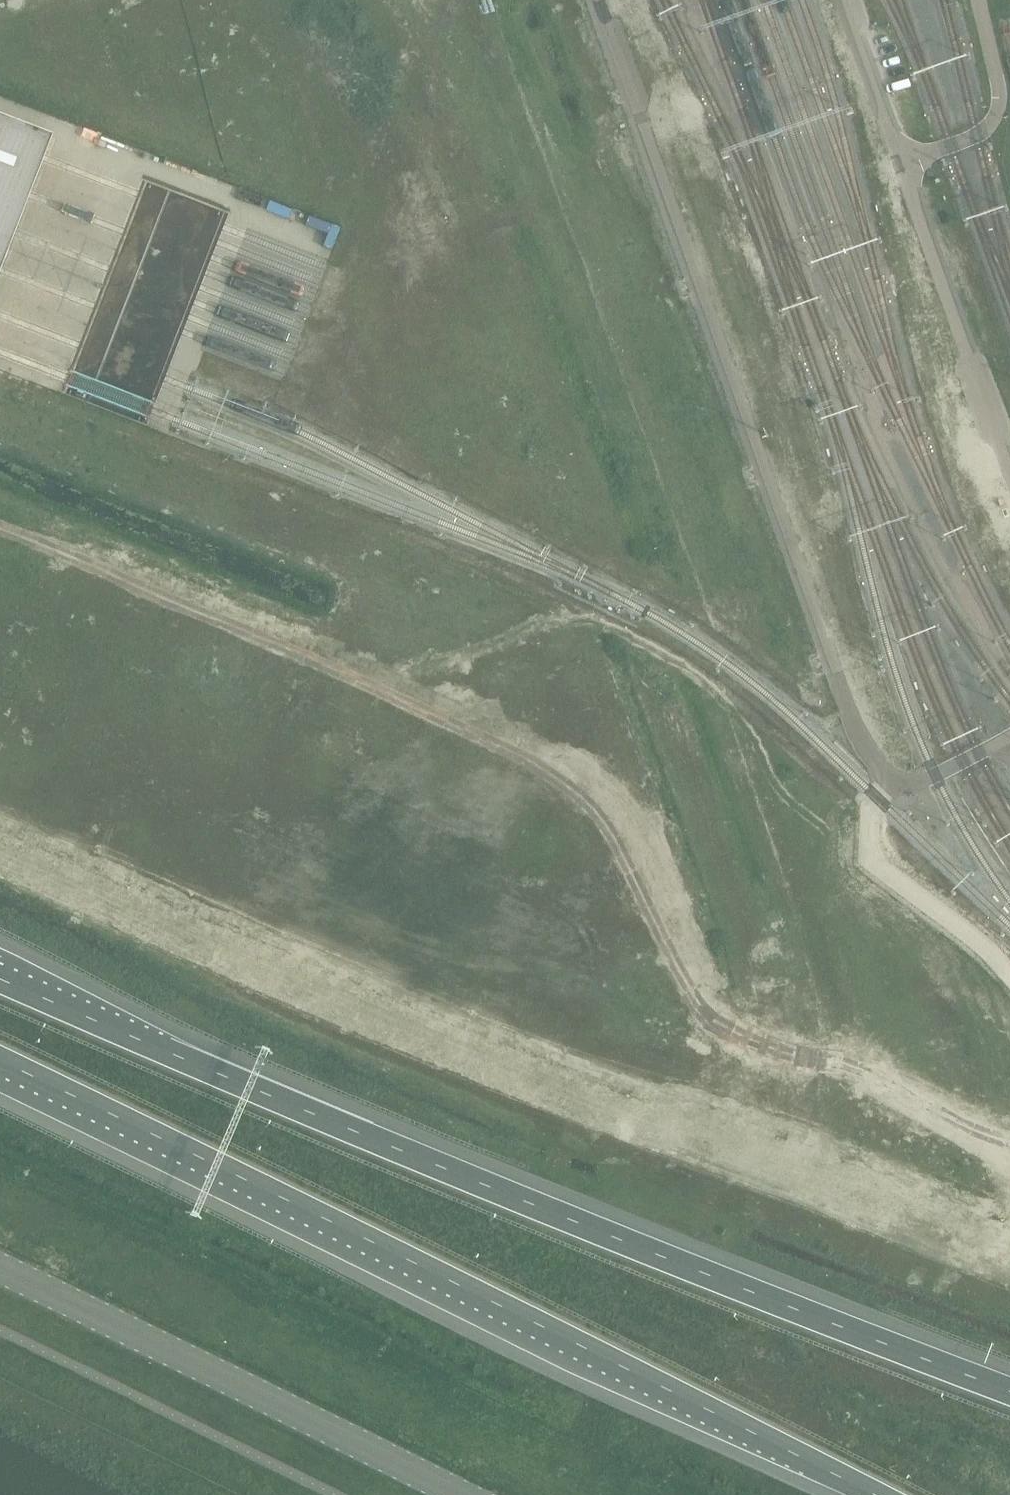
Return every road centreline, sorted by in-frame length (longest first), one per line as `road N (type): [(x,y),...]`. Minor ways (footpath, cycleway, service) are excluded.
road 1 (trunk): [(1009,1392),(442,1167),(0,977)]
road 2 (trunk): [(0,1061),(875,1494)]
road 3 (unclassified): [(0,1263),(165,1342),(438,1494)]

